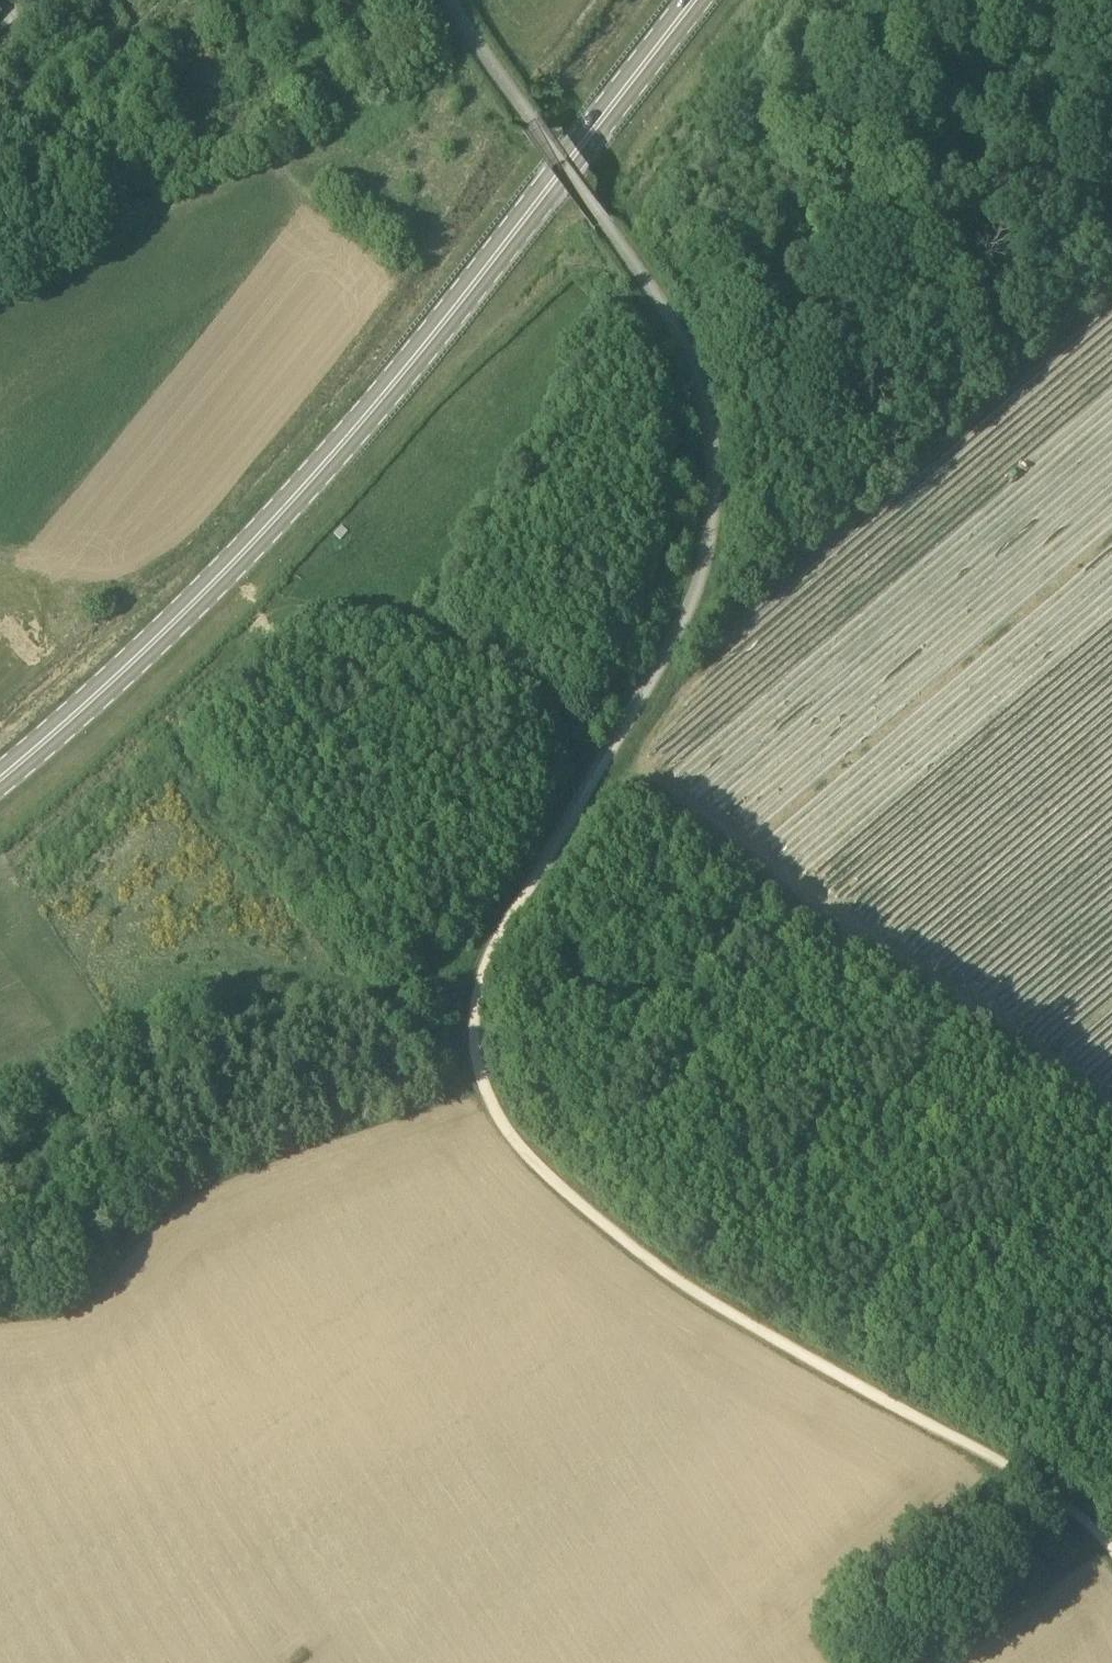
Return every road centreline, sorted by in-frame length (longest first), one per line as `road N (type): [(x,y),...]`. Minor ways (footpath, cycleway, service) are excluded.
road 1 (primary): [(697,0),(392,385),(231,567),(0,778)]
road 2 (track): [(511,914),(483,971),(476,1047),(493,1109),(522,1149),(678,1278),(1026,1477),(1111,1544)]
road 3 (track): [(5,854),(282,604),(504,661),(558,695),(582,761),(584,792)]
road 4 (track): [(481,1075),(433,1052),(332,969)]
road 5 (unclassified): [(593,778),(511,914)]

